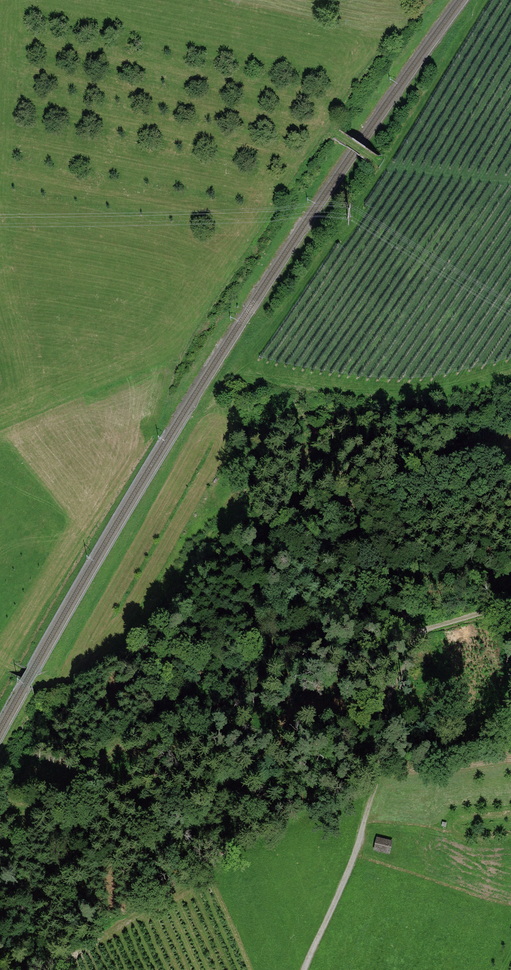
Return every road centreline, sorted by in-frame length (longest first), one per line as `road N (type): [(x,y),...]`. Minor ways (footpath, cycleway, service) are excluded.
road 1 (track): [(5,664),(45,687),(66,678),(162,558),(221,415),(245,382),(457,391),(510,372)]
road 2 (track): [(436,632),(335,614),(117,733),(48,812),(68,969)]
road 3 (track): [(510,608),(436,632),(389,733),(361,844),(306,969)]
road 4 (track): [(335,132),(381,165),(510,180)]

